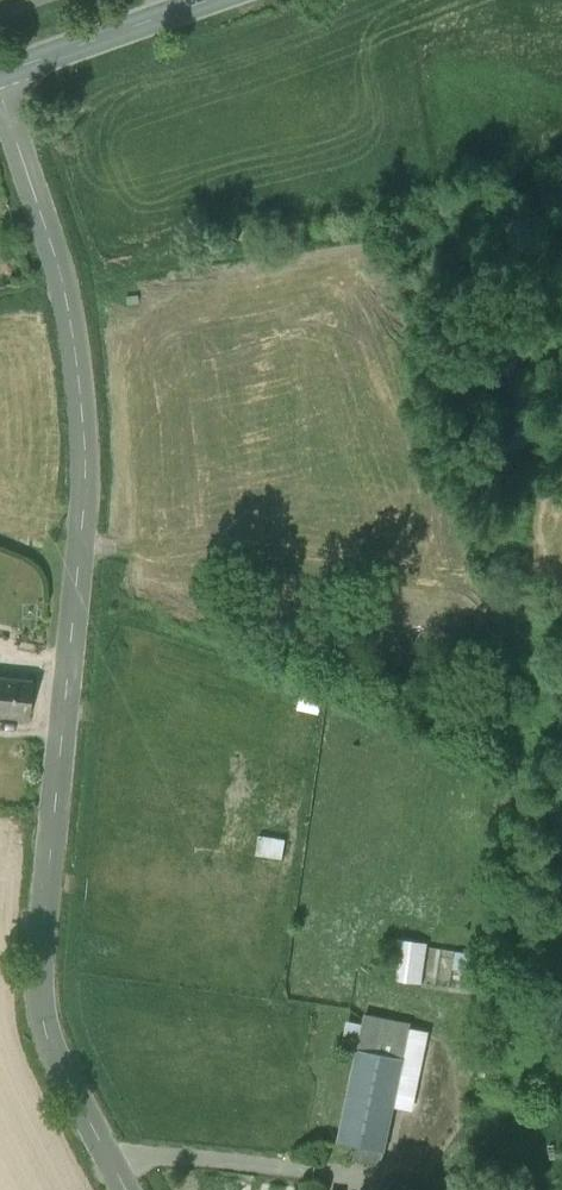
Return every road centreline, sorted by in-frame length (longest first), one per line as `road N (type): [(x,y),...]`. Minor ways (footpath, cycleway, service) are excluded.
road 1 (unclassified): [(127,1189),(48,1043),(39,976),(90,465),(62,282),(0,85)]
road 2 (tertiary): [(0,75),(206,0)]

